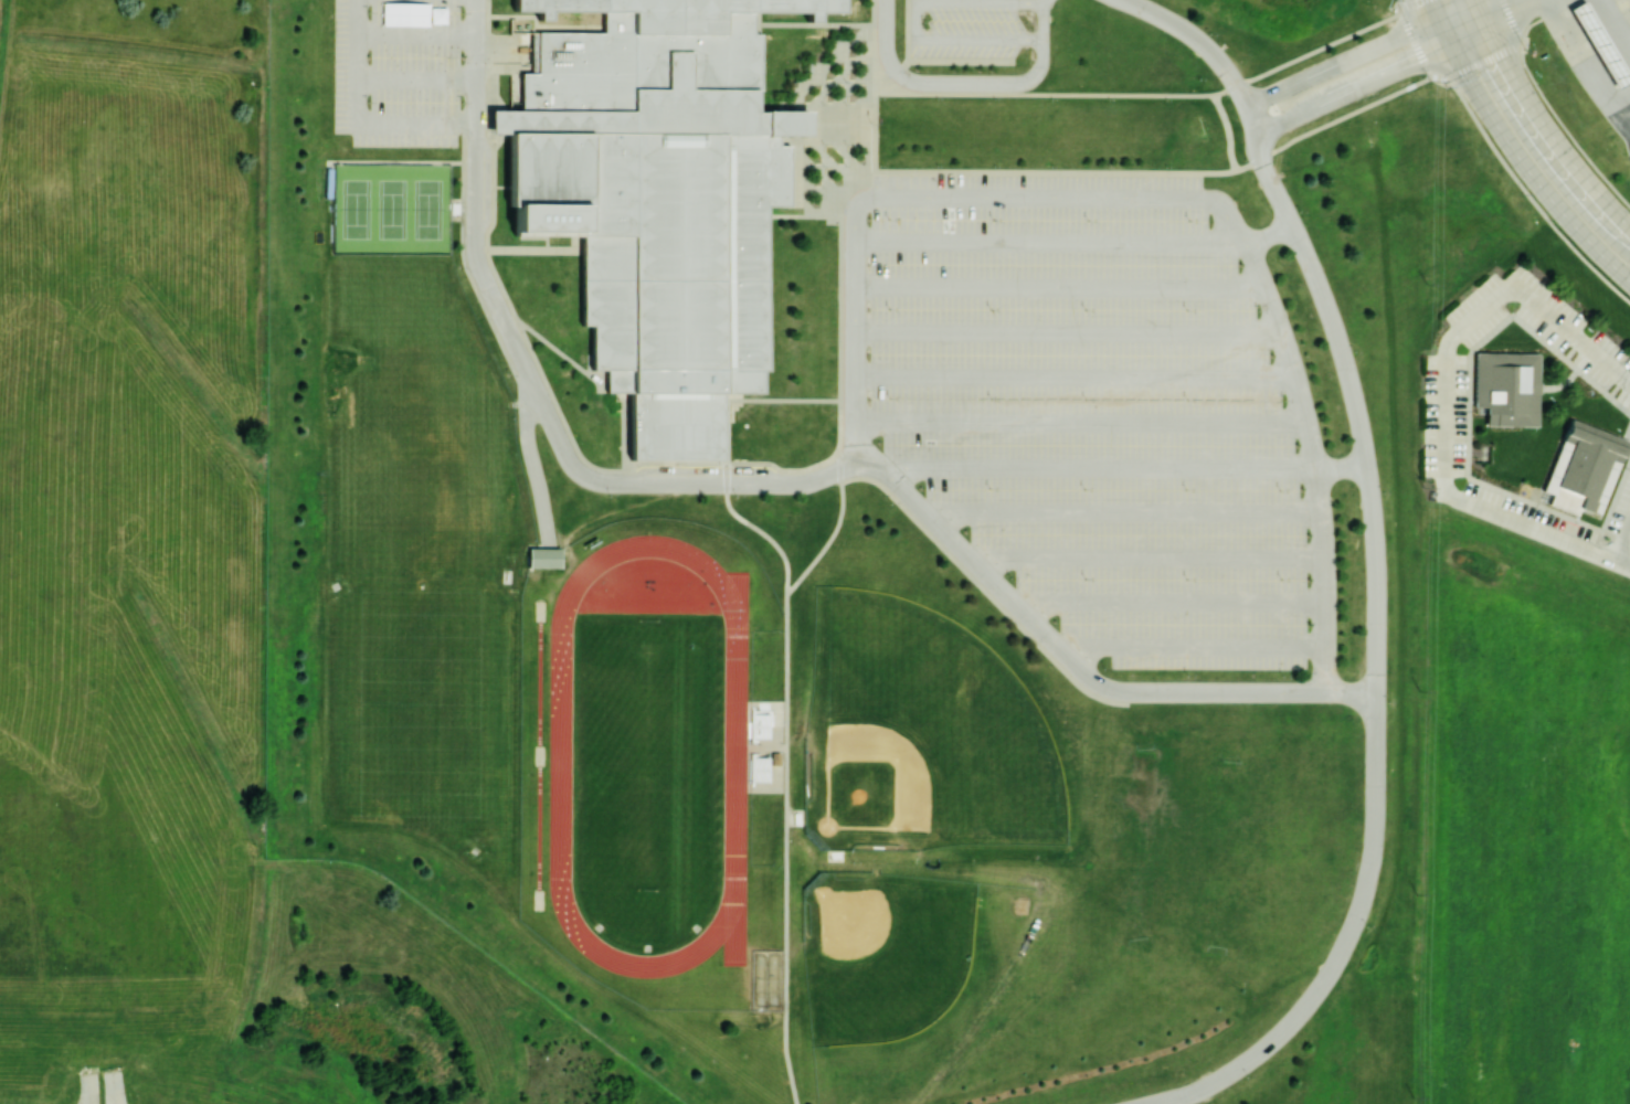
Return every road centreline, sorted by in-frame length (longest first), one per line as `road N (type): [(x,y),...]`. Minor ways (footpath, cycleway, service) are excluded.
road 1 (secondary): [(1451,43),(1523,166),(1629,281)]
road 2 (secondary): [(1629,228),(1564,153),(1484,21)]

